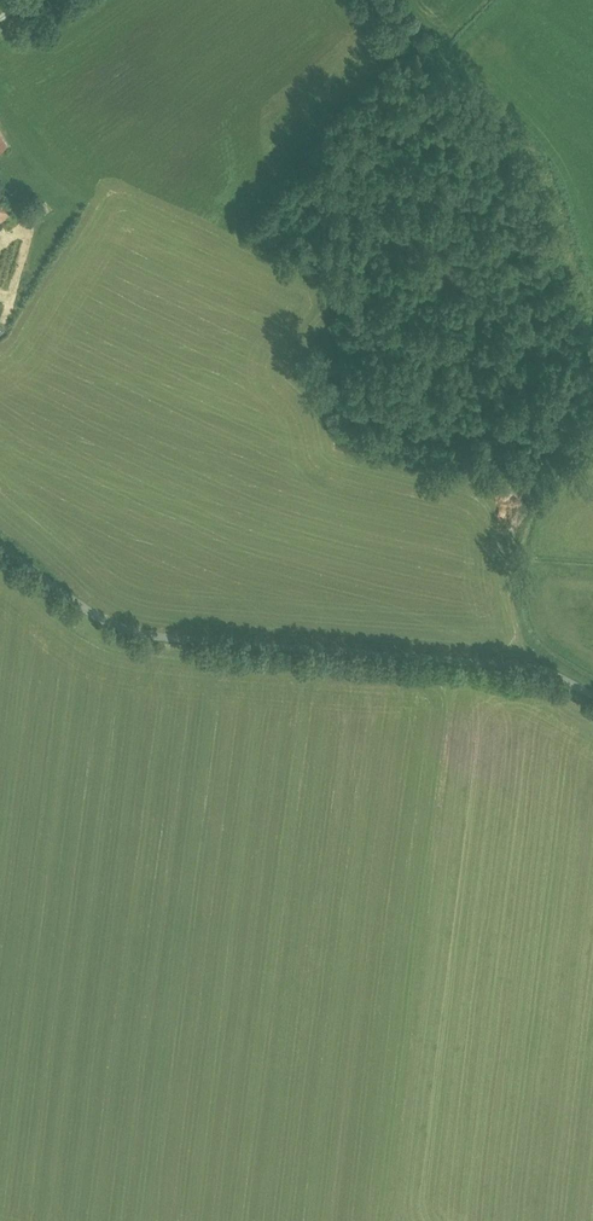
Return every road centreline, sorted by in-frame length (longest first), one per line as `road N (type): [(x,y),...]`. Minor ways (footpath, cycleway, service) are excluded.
road 1 (unclassified): [(592,699),(553,676),(505,666),(132,634),(70,602),(0,547)]
road 2 (track): [(535,671),(518,619),(514,560),(527,509)]

